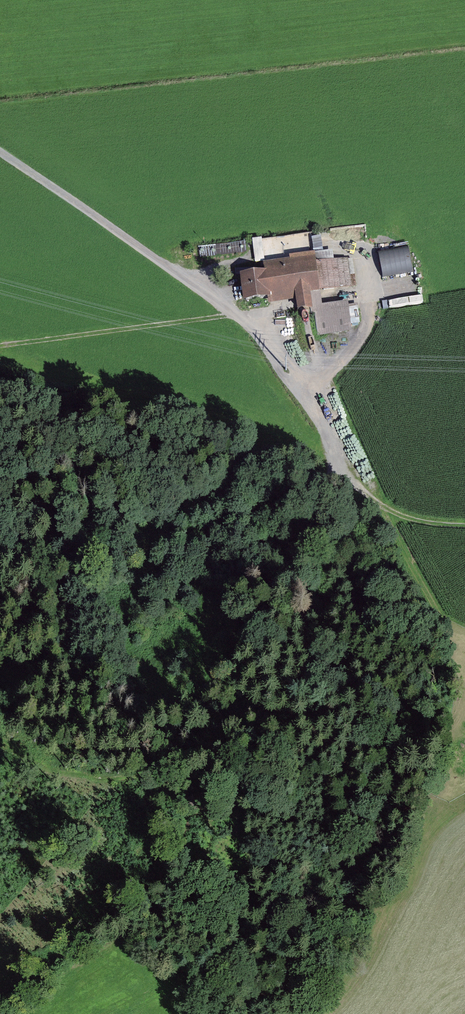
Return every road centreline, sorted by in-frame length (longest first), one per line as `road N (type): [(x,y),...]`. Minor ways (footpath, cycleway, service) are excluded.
road 1 (track): [(294,389),(245,324),(0,152)]
road 2 (track): [(0,539),(73,558),(117,558),(319,489),(344,470)]
road 3 (track): [(294,389),(344,470),(394,514),(464,525)]
road 4 (track): [(365,258),(371,315),(357,348),(331,373),(294,389)]

